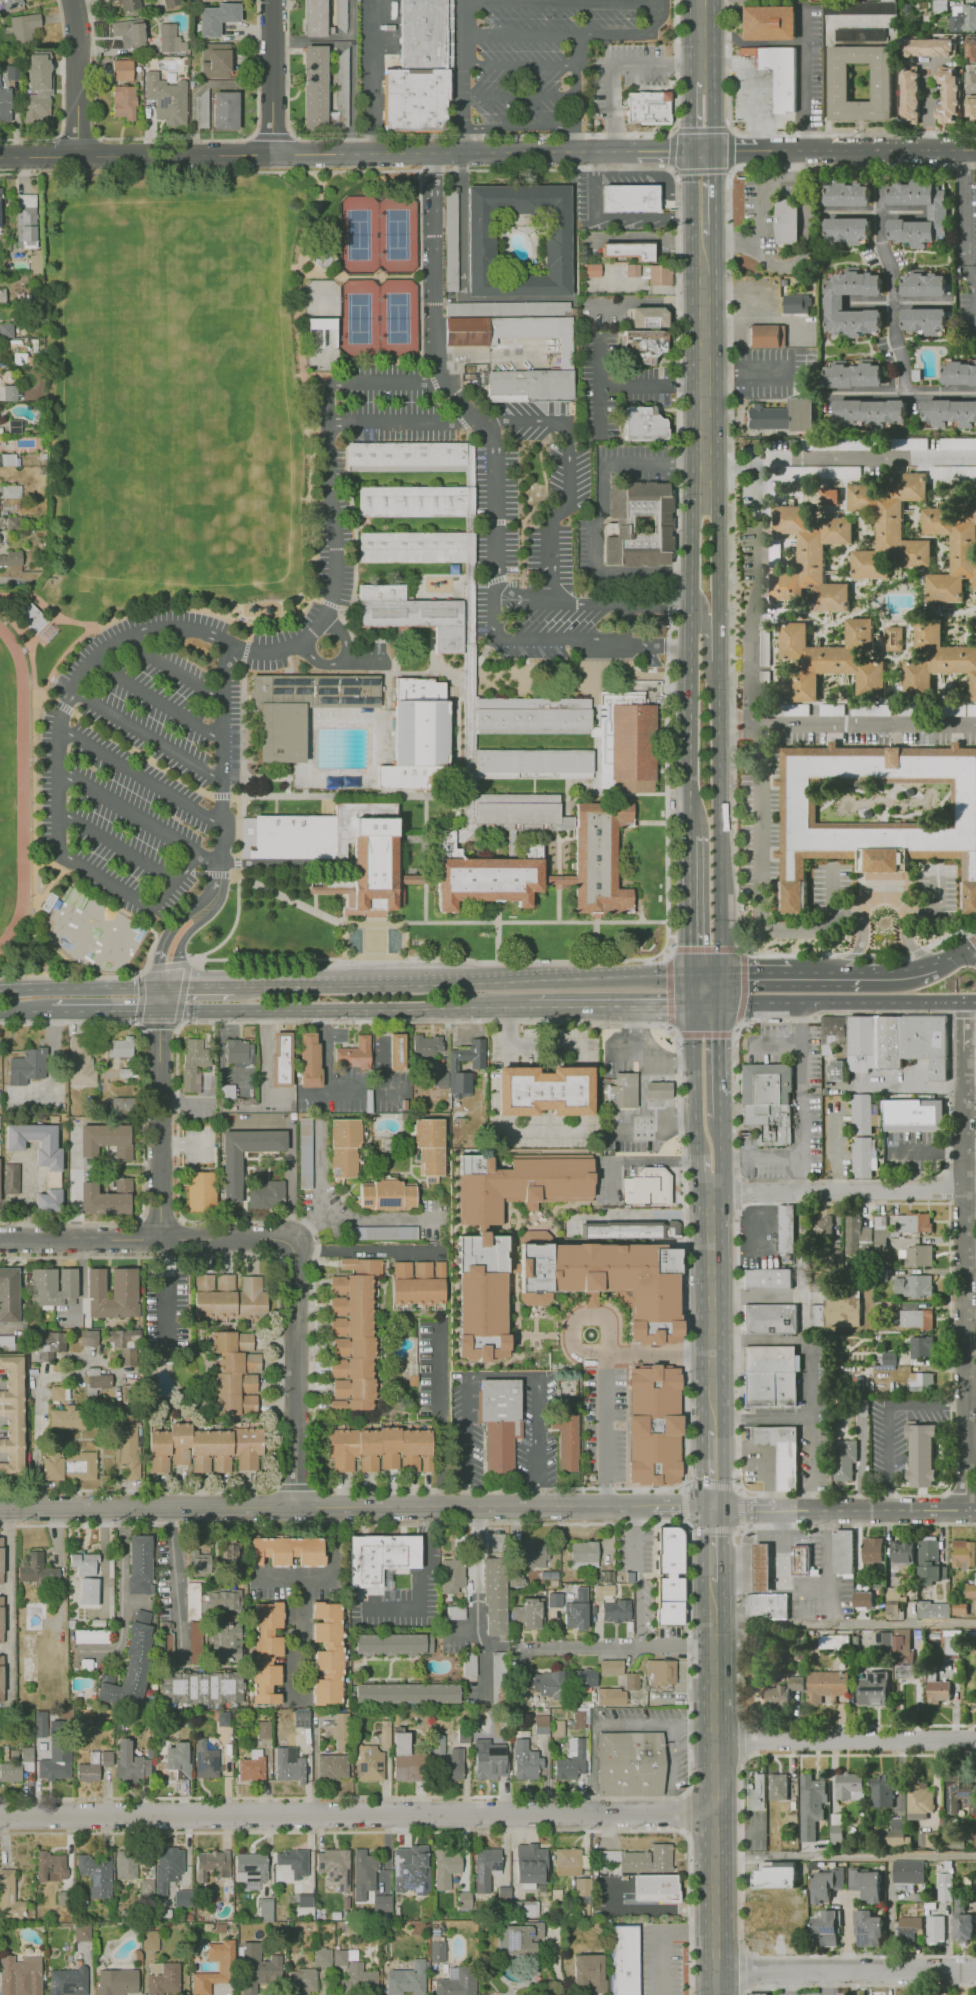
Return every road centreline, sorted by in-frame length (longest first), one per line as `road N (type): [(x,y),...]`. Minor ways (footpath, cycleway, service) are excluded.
road 1 (residential): [(714,1812),(0,1820)]
road 2 (residential): [(0,1509),(712,1509)]
road 3 (residential): [(703,154),(0,156)]
road 4 (residential): [(965,1003),(971,1510)]
road 5 (primary): [(712,1582),(715,1994)]
road 6 (secondary): [(158,1011),(529,1009)]
road 7 (primary): [(706,469),(693,512),(692,835)]
road 8 (primary): [(721,1006),(720,668)]
road 9 (residential): [(802,1195),(805,1509)]
road 10 (residential): [(296,1243),(0,1241)]
road 11 (residential): [(703,154),(975,150)]
road 12 (residential): [(712,1509),(975,1510)]
road 13 (residential): [(713,1743),(975,1741)]
road 14 (residential): [(296,1243),(298,1505)]
road 15 (residential): [(715,1969),(975,1971)]
road 16 (residential): [(709,1192),(967,1190)]
road 17 (secondary): [(721,1006),(975,1003)]
road 18 (secondary): [(691,973),(455,981)]
road 19 (residential): [(158,1011),(160,1242)]
road 20 (primary): [(704,244),(706,469)]
road 21 (primary): [(709,1192),(711,1408)]
road 22 (secondary): [(455,981),(257,985)]
road 23 (residential): [(713,1649),(533,1653)]
road 24 (primary): [(691,973),(697,1144)]
road 25 (secondary): [(164,987),(0,990)]
road 26 (primary): [(720,628),(718,513),(706,469)]
road 27 (residential): [(277,157),(275,0)]
road 28 (residential): [(77,155),(70,0)]
road 29 (primary): [(692,835),(691,973)]

